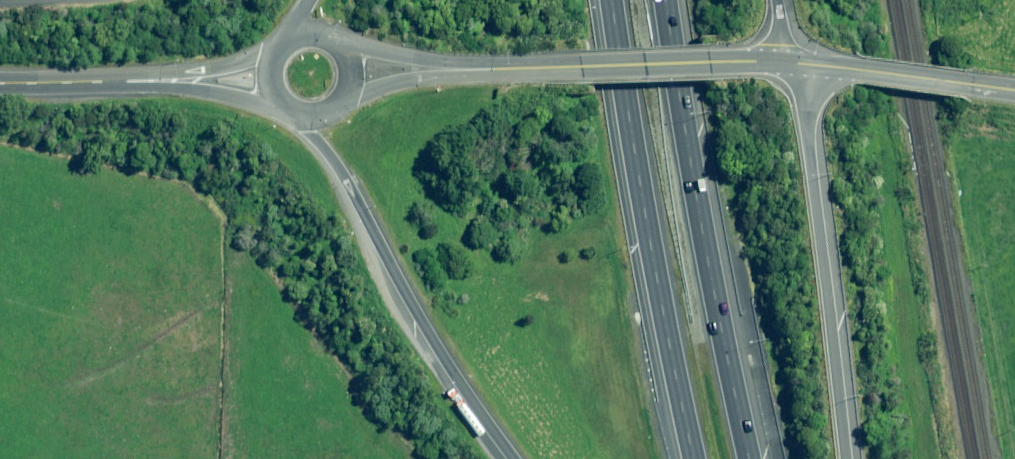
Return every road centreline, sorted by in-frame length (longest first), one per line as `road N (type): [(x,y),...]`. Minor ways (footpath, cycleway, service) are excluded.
road 1 (motorway): [(660,0),(748,458)]
road 2 (motorway): [(688,458),(643,253),(606,0)]
road 3 (motorway): [(515,458),(434,341),(303,116)]
road 4 (motorway): [(795,63),(805,93),(844,458)]
road 5 (tertiary): [(452,69),(795,63)]
road 6 (tertiary): [(795,63),(1014,91)]
road 7 (unclassified): [(0,84),(182,80)]
road 8 (residential): [(0,4),(137,0)]

